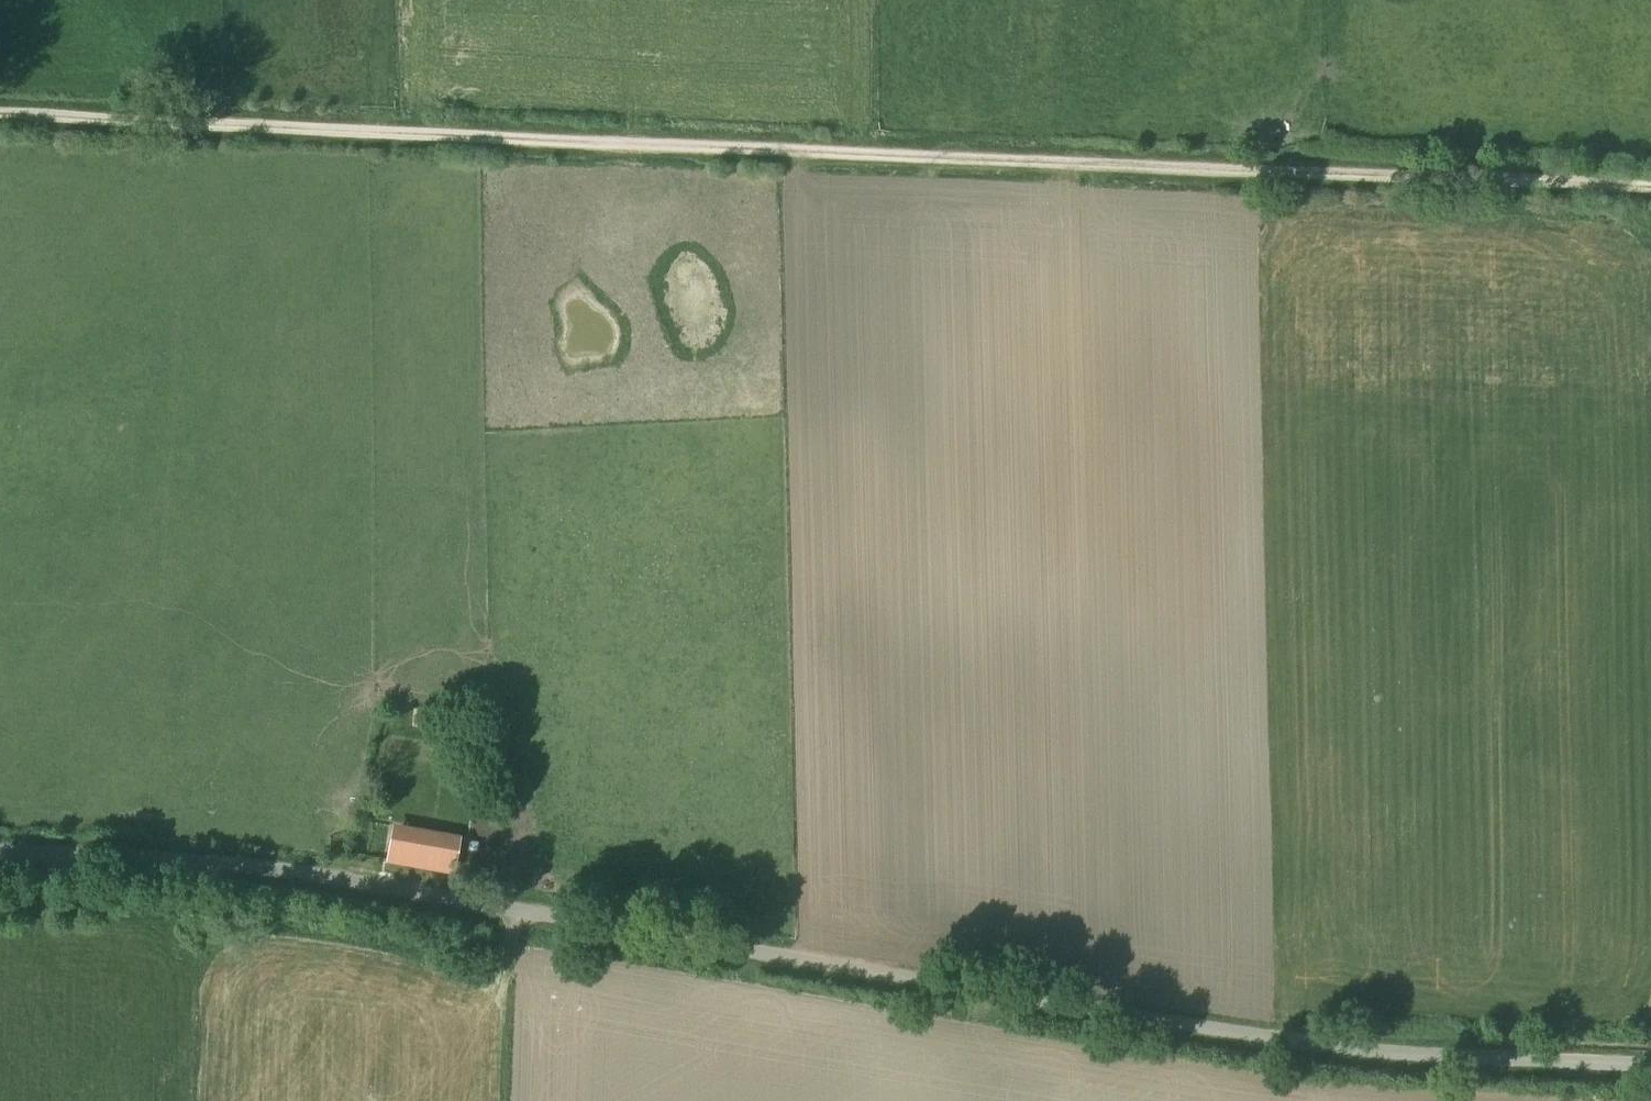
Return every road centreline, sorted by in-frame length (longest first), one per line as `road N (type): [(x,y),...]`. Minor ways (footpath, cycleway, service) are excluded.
road 1 (unclassified): [(1650,1060),(1412,1049),(267,861),(0,847)]
road 2 (track): [(0,117),(1650,189)]

